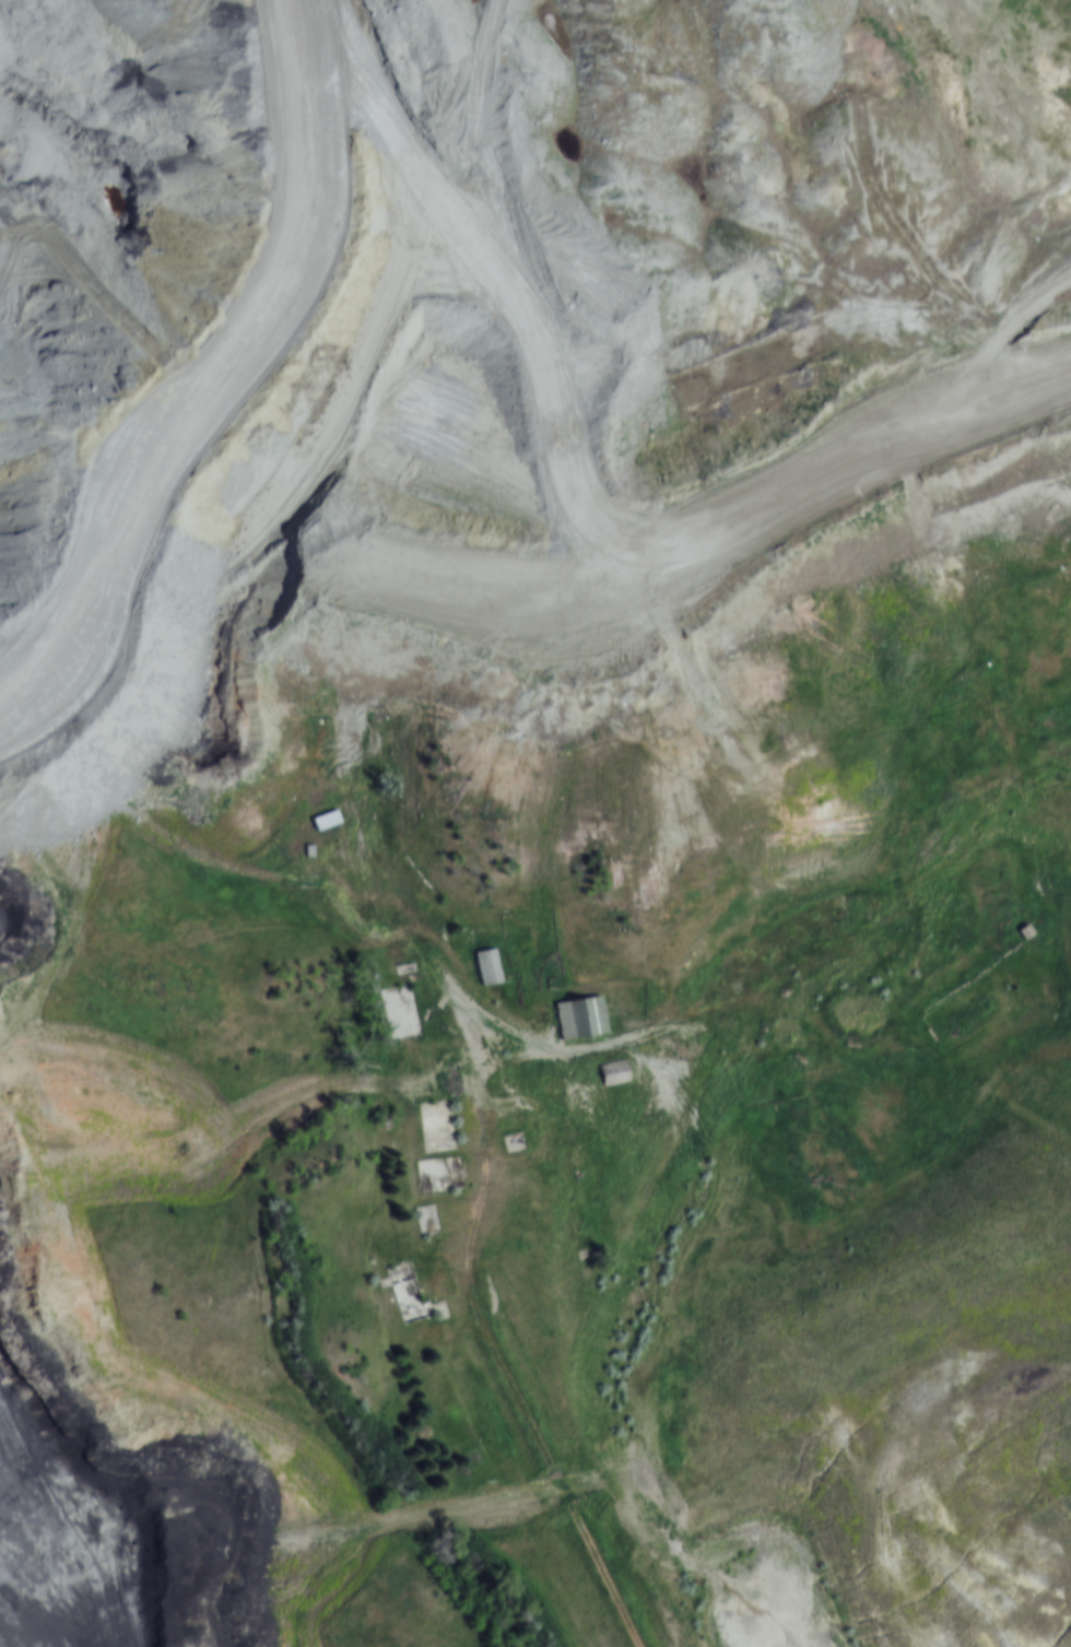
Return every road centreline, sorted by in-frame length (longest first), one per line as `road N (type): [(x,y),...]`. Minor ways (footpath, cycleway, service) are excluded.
road 1 (track): [(157,946),(266,927),(315,928),(355,940),(424,928),(447,943),(480,990),(530,1024),(549,1052),(588,1048),(694,1005),(858,985),(891,967),(913,938),(928,852),(1017,760),(980,667)]
road 2 (track): [(1070,1159),(975,1113),(901,1105),(873,1093),(825,1034),(809,995)]

